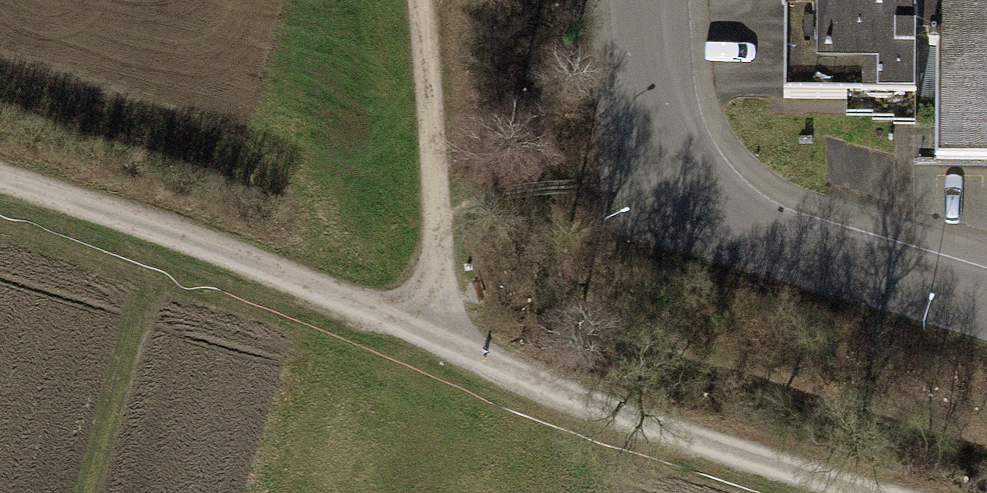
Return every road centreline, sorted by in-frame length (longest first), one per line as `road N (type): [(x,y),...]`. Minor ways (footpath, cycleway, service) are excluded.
road 1 (track): [(883,492),(512,380),(428,335),(0,204)]
road 2 (track): [(411,0),(428,335)]
road 3 (residential): [(986,304),(715,224)]
road 4 (residential): [(642,0),(651,145),(662,191),(715,224)]

